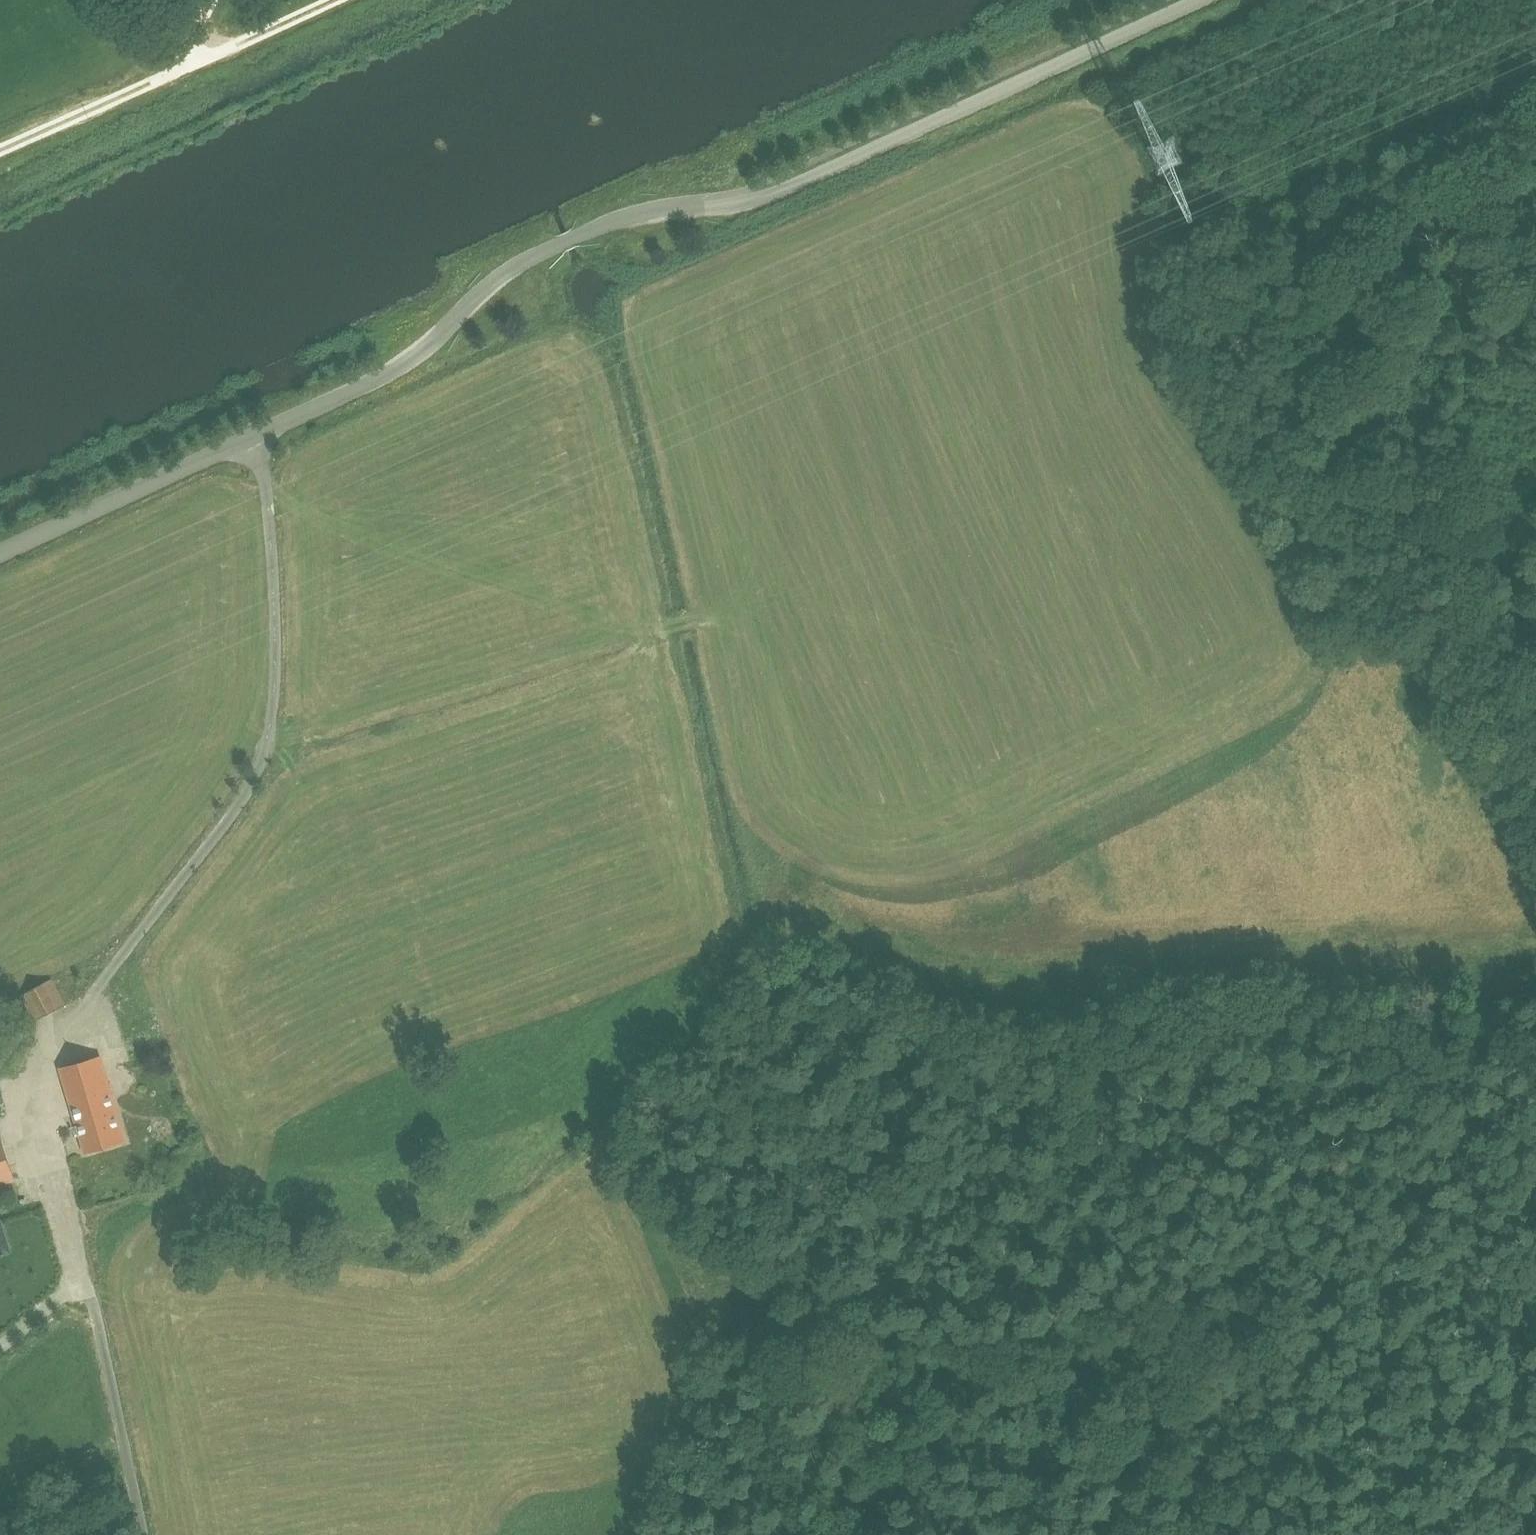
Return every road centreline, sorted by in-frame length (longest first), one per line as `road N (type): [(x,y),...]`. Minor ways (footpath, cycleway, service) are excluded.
road 1 (unclassified): [(250,439),(266,482),(275,580),(270,748),(245,799),(55,1034),(37,1081),(144,1534)]
road 2 (unclassified): [(725,200),(645,212),(548,250),(494,282),(385,379),(250,439)]
road 3 (unclassified): [(725,200),(771,199),(1199,0)]
road 4 (track): [(0,149),(324,0)]
road 5 (unclassified): [(0,555),(250,439)]

